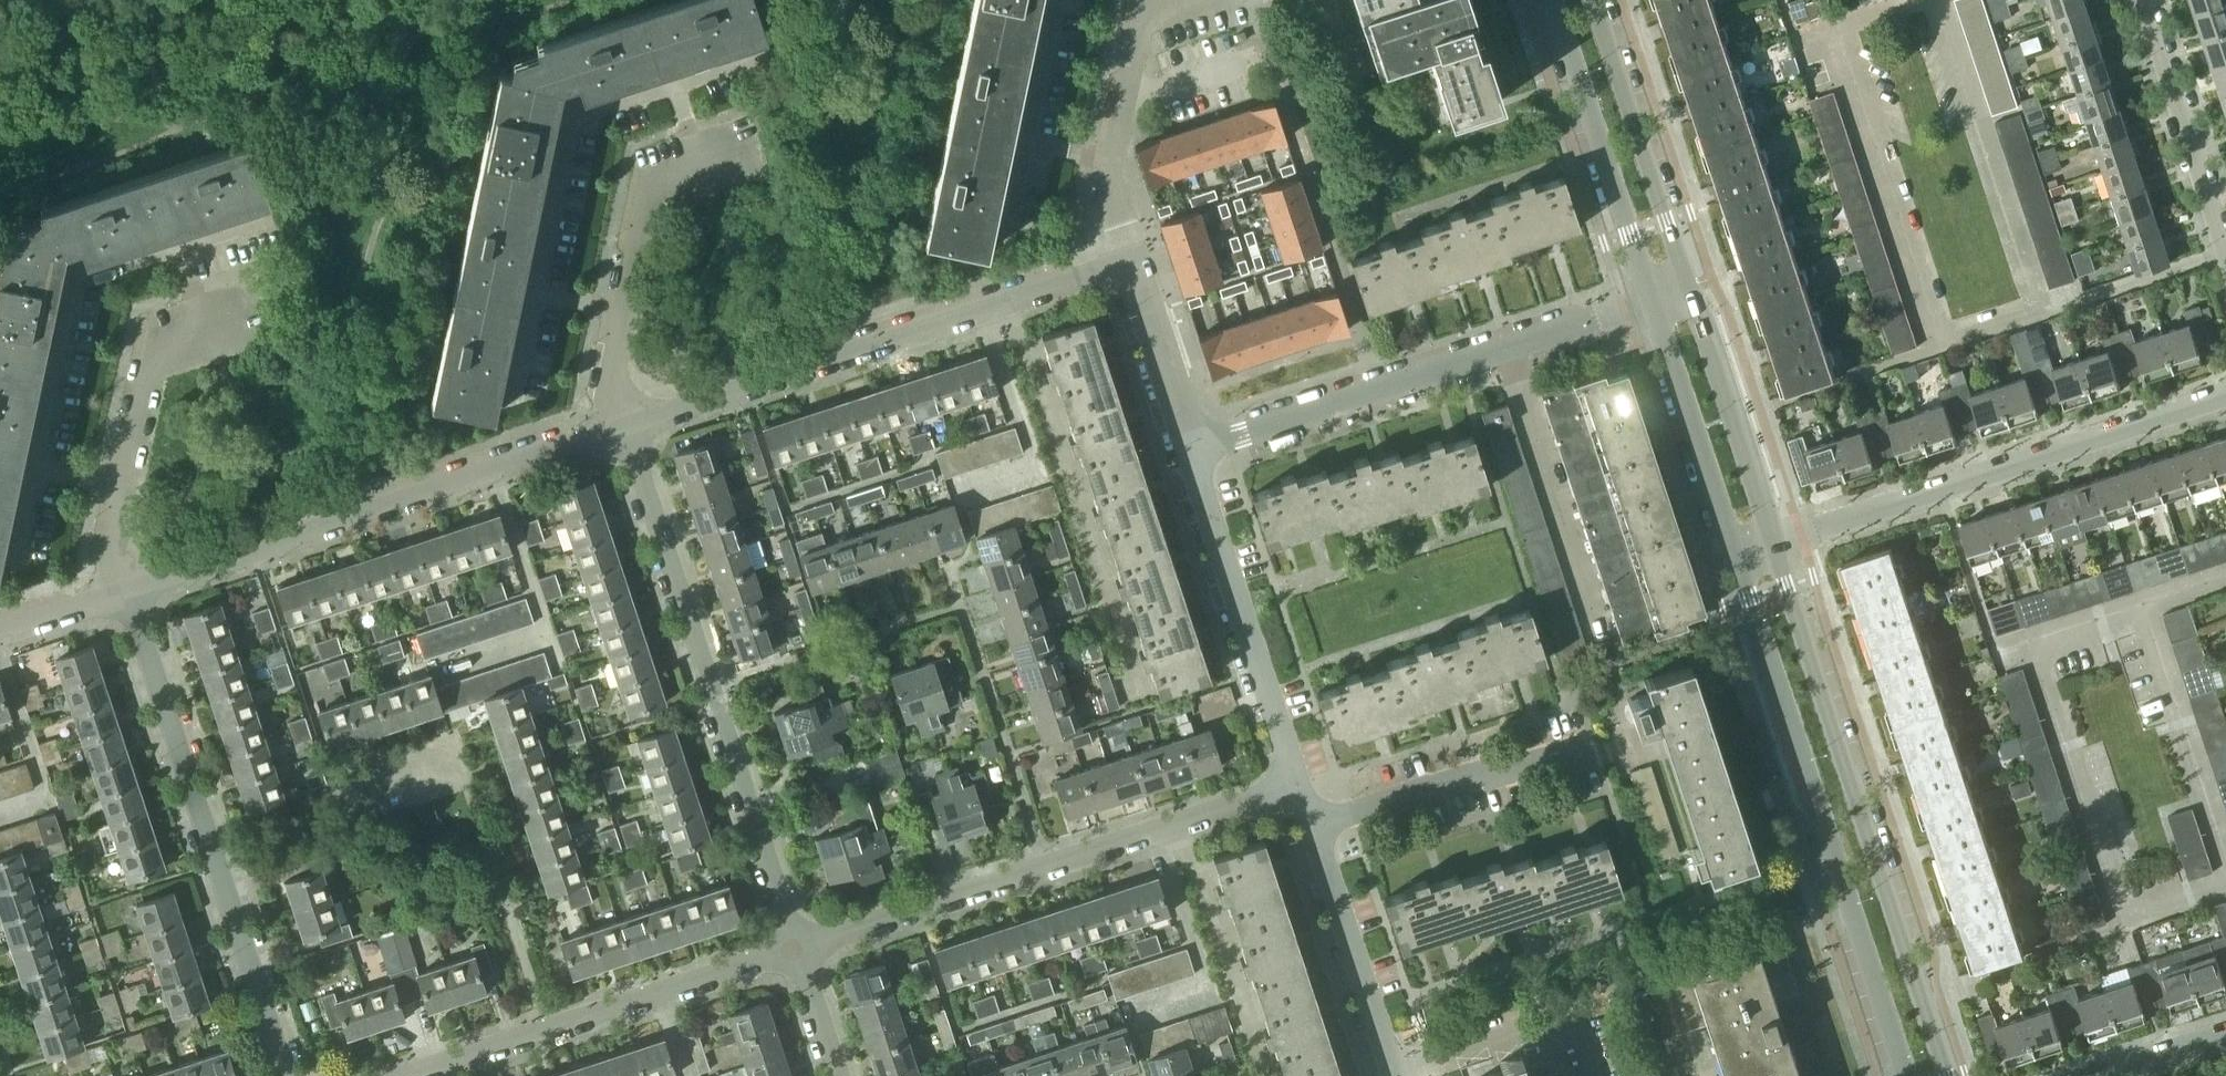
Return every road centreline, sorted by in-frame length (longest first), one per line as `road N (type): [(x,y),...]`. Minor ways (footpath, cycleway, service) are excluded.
road 1 (secondary): [(1948,1075),(1773,543)]
road 2 (residential): [(803,949),(628,425)]
road 3 (secondary): [(1737,555),(1907,1075)]
road 4 (residential): [(628,425),(1134,260)]
road 5 (residential): [(803,949),(1305,780)]
road 6 (residential): [(128,590),(628,425)]
road 7 (residential): [(286,1075),(128,590)]
road 8 (residential): [(1196,446),(1651,298)]
road 9 (residential): [(1773,543),(2225,394)]
road 10 (residential): [(403,1075),(803,949)]
road 11 (residential): [(1320,830),(1627,728),(1607,664)]
road 12 (residential): [(1305,780),(1196,446)]
road 13 (residential): [(628,425),(607,366),(641,189),(739,152)]
road 14 (residential): [(128,590),(117,548),(153,360),(161,345),(250,319)]
road 15 (secondary): [(1552,0),(1651,298)]
road 16 (secondary): [(1688,286),(1593,0)]
road 17 (residential): [(1134,260),(1109,159),(1140,12),(1153,0)]
road 18 (secondary): [(1651,298),(1737,555)]
road 19 (secondary): [(1773,543),(1688,286)]
road 20 (residential): [(1400,1075),(1320,830)]
road 21 (residential): [(2225,237),(2144,0)]
road 22 (residential): [(1196,446),(1134,260)]
road 23 (residential): [(2095,1075),(2225,1033)]
road 24 (residential): [(0,632),(128,590)]
road 25 (residential): [(844,1075),(803,949)]

